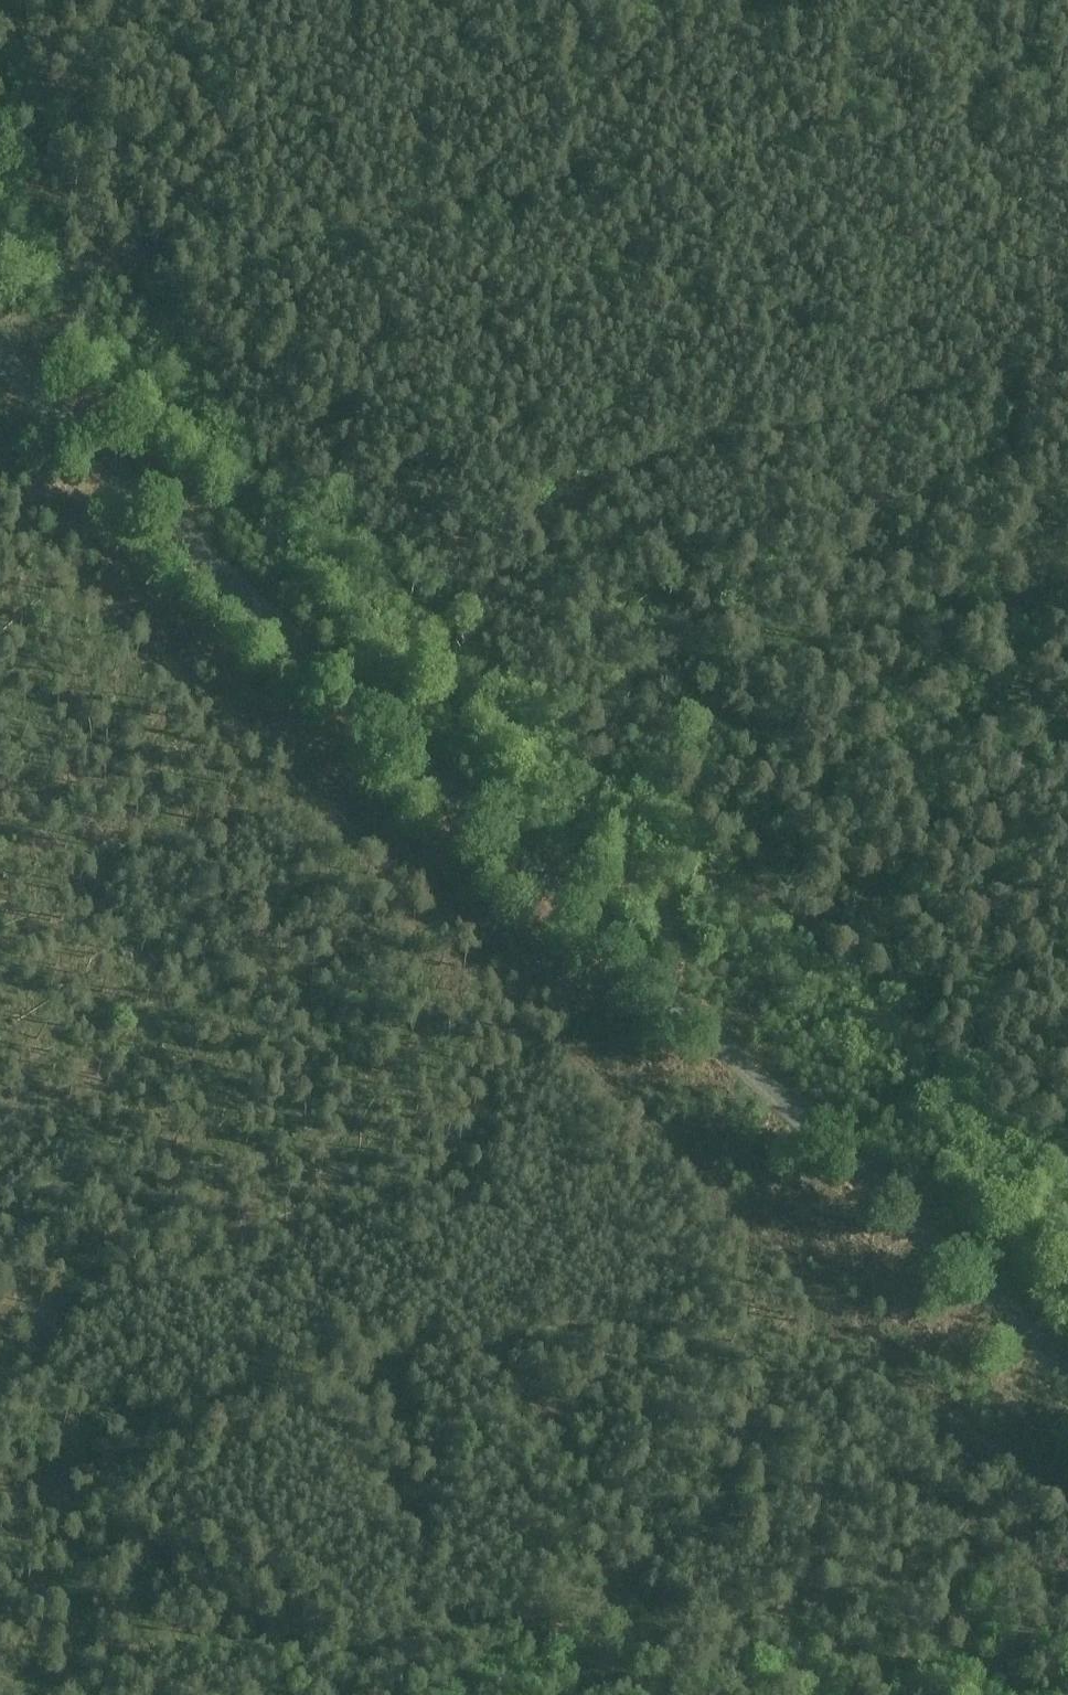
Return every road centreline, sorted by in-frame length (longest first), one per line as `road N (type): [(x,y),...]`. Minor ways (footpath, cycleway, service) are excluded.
road 1 (tertiary): [(1067,1361),(0,358)]

